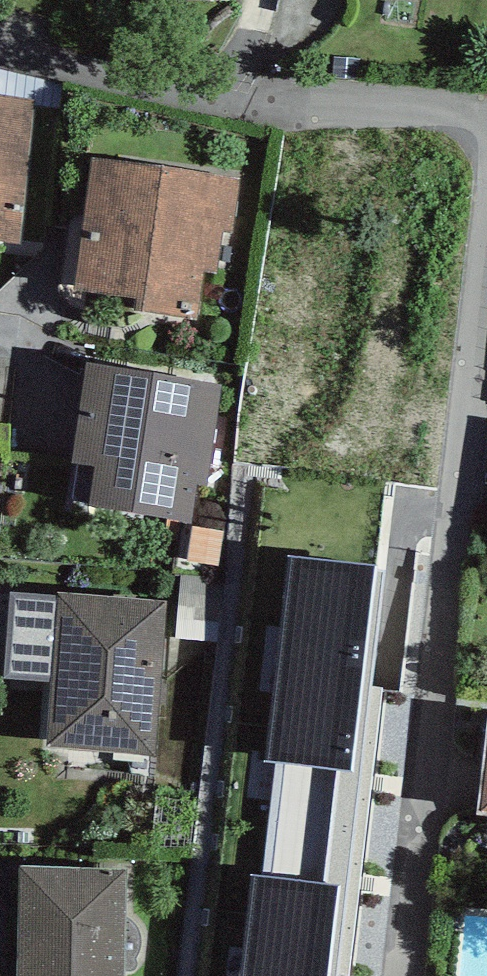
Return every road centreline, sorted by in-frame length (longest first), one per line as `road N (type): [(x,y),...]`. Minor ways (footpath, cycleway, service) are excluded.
road 1 (residential): [(486,279),(406,975)]
road 2 (residential): [(0,39),(212,94),(424,104),(486,127)]

